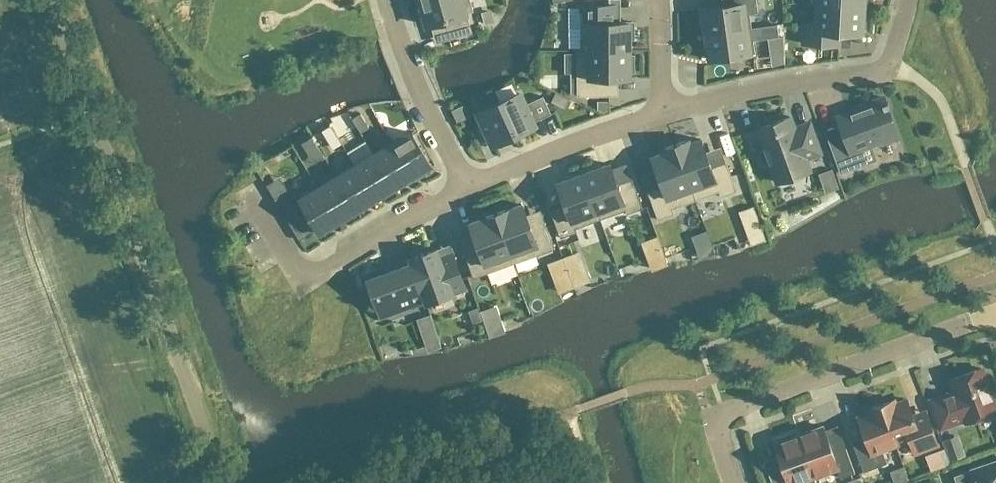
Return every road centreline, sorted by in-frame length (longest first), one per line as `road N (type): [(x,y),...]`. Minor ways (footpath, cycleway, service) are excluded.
road 1 (unclassified): [(50,0),(220,482)]
road 2 (residential): [(733,482),(717,425),(724,413),(995,315)]
road 3 (residential): [(660,116),(792,84),(876,75),(907,0)]
road 4 (residential): [(253,191),(309,282),(467,189)]
road 5 (residential): [(385,0),(417,92),(467,189)]
road 6 (residential): [(467,189),(660,116)]

